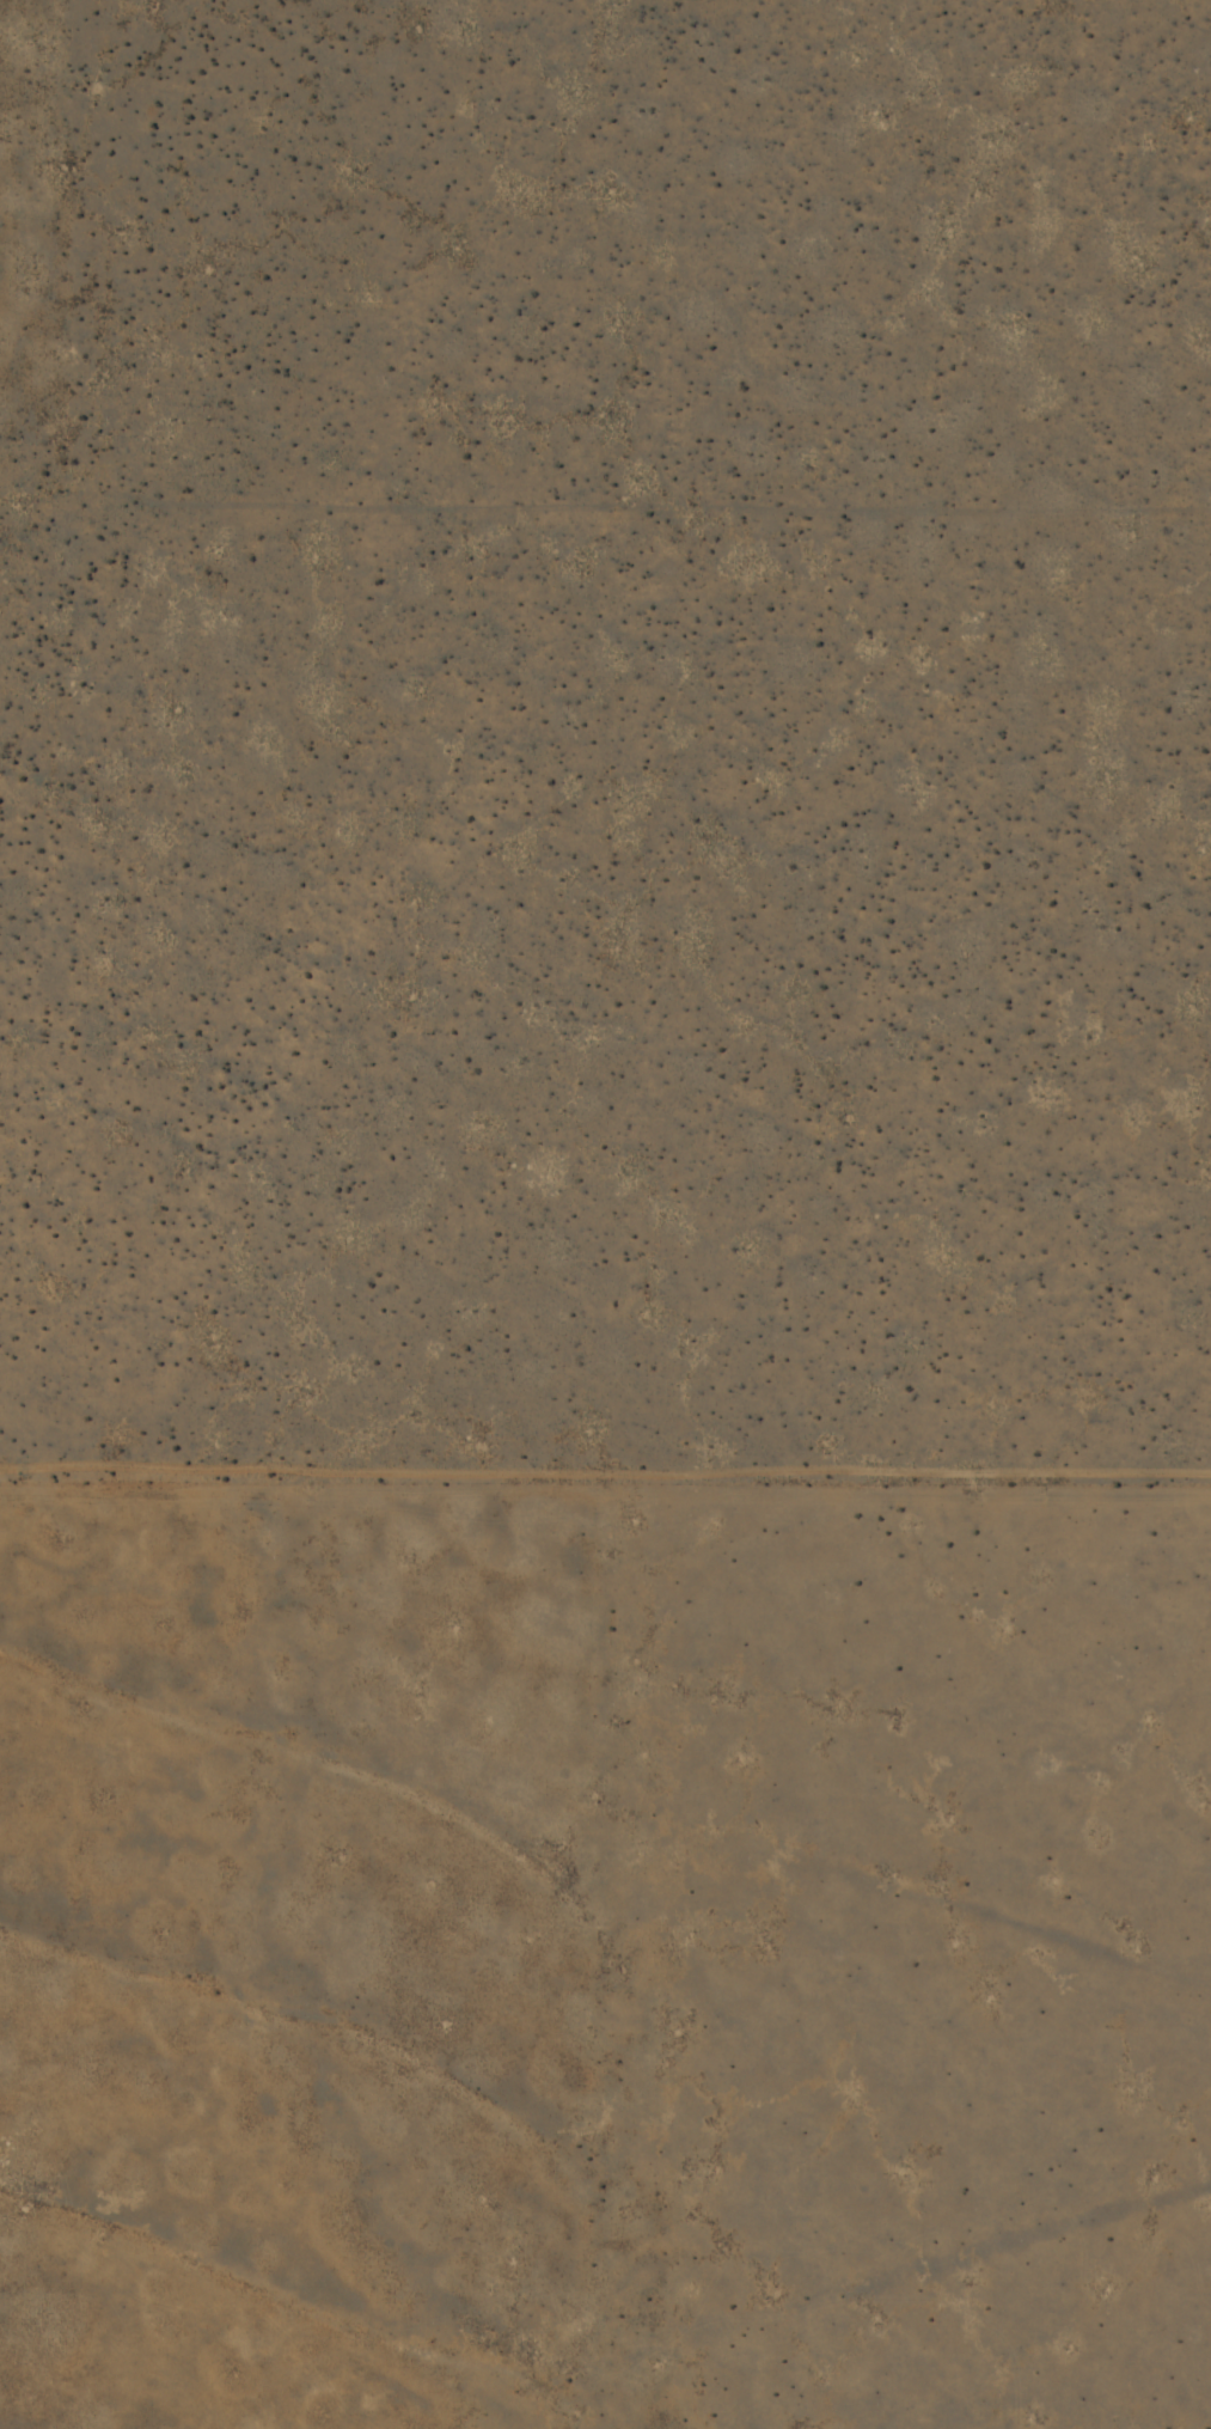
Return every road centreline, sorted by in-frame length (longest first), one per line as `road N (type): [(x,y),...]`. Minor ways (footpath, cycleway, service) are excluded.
road 1 (residential): [(1210,501),(0,515)]

